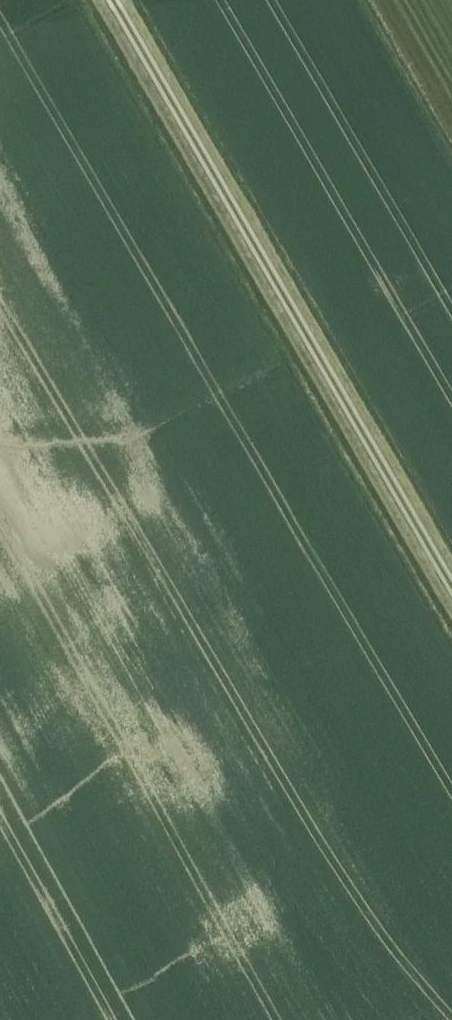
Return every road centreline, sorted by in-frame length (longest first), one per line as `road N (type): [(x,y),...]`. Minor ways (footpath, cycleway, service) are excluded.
road 1 (track): [(451,582),(118,0)]

